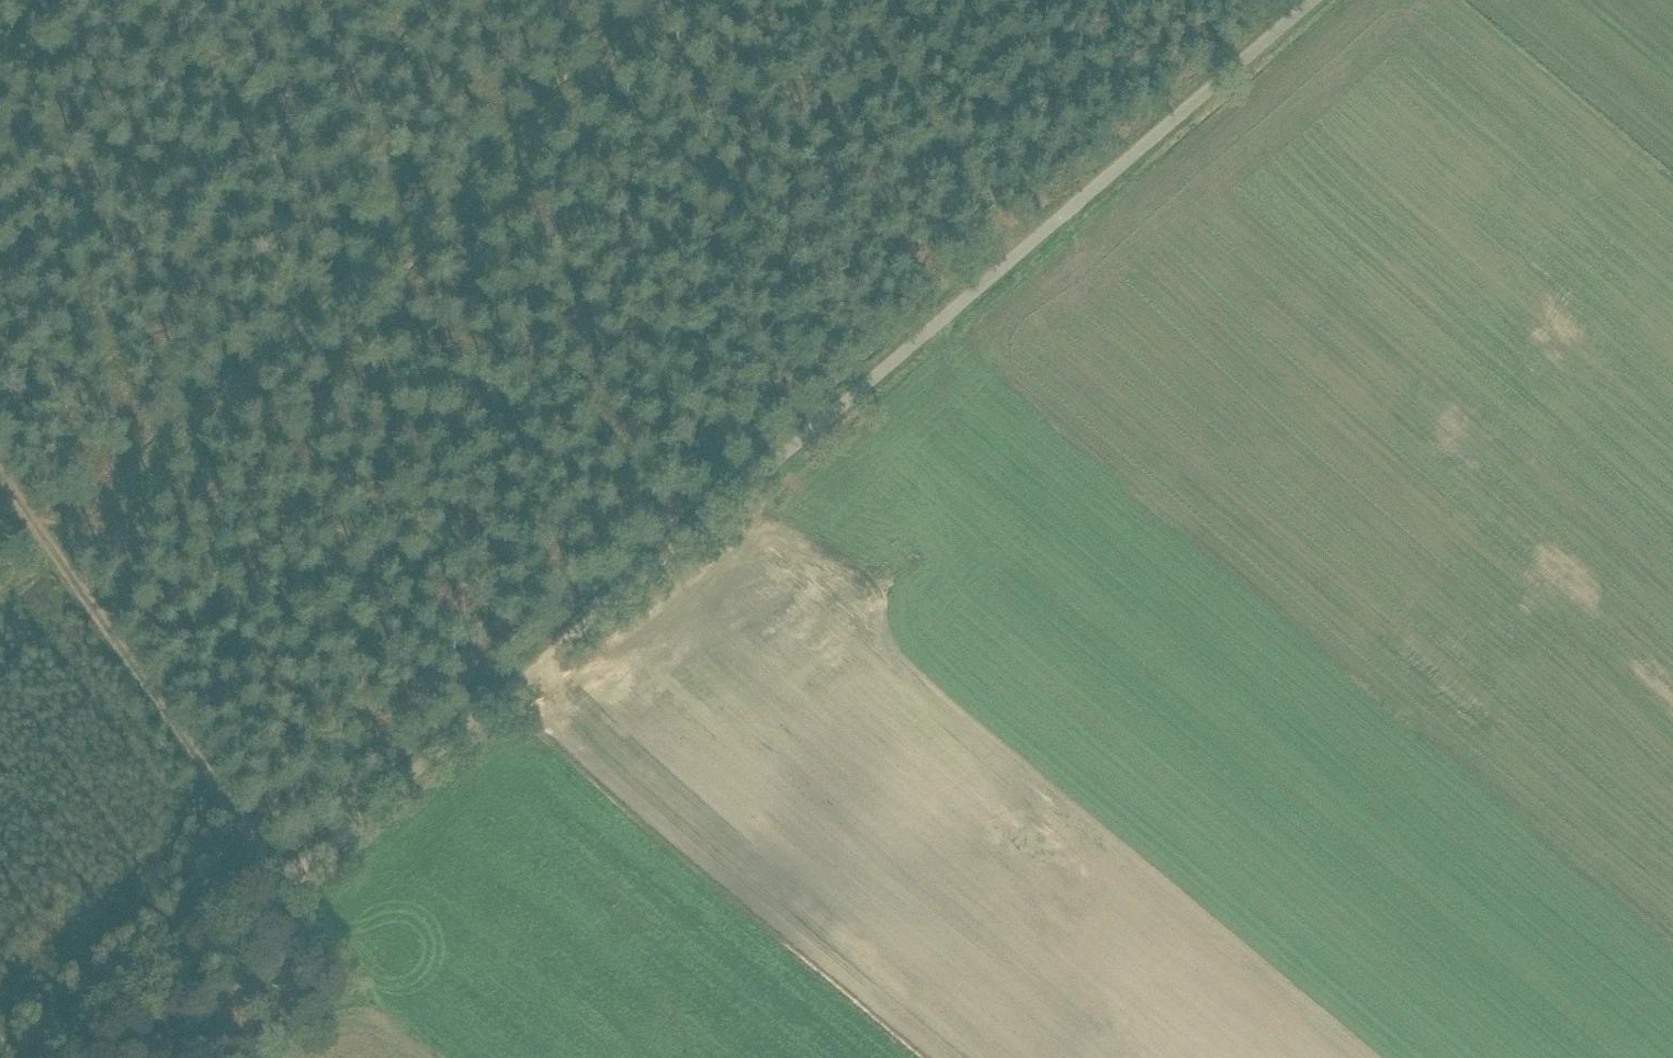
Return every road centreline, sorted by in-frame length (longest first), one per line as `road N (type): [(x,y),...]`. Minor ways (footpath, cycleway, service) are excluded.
road 1 (unclassified): [(1299,0),(193,947)]
road 2 (track): [(272,884),(0,488)]

